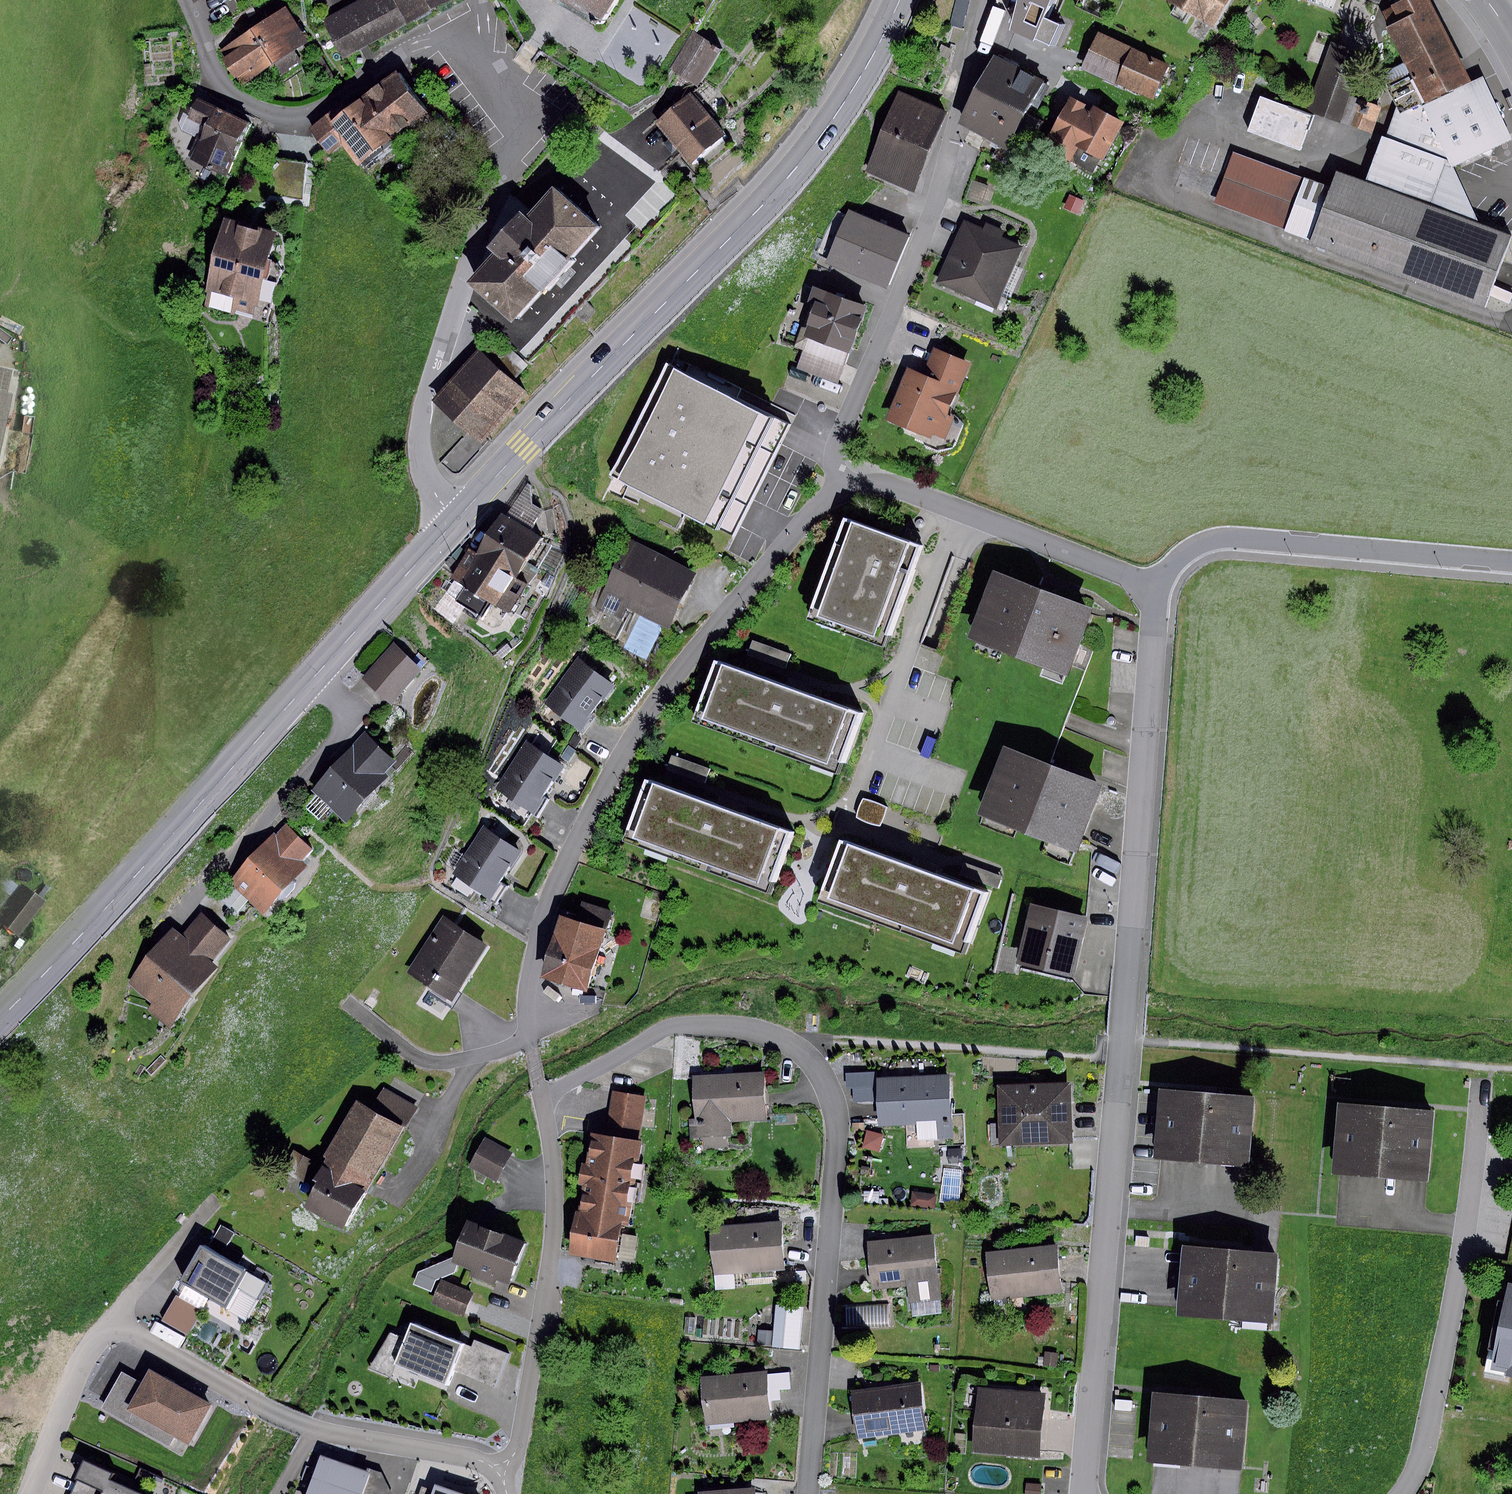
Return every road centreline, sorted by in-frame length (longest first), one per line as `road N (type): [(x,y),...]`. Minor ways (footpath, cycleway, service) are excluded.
road 1 (residential): [(501,1469),(524,1425),(550,1276),(556,1188),(542,1101),(661,1029),(730,1026),(800,1049),(836,1111),(809,1493)]
road 2 (primary): [(456,519),(819,142),(899,0)]
road 3 (primary): [(0,1016),(456,519)]
road 4 (residential): [(529,1040),(536,943),(618,754),(675,674),(841,488)]
road 5 (residential): [(501,1469),(468,1455),(315,1429),(112,1322),(85,1363),(30,1493)]
road 6 (residential): [(841,488),(834,450),(936,199),(989,0)]
road 7 (residential): [(456,519),(426,485),(415,443),(513,127),(473,58)]
road 8 (residential): [(1123,1034),(1085,1493)]
road 9 (unclassified): [(1158,591),(1123,1034)]
road 10 (residential): [(1403,1493),(1422,1465),(1462,1260),(1482,1085)]
road 11 (residential): [(1158,591),(1182,553),(1229,537),(1511,561)]
road 12 (residential): [(473,58),(454,47),(421,45),(319,113),(295,119),(246,100),(216,75),(186,0)]
road 13 (unclassified): [(841,488),(898,486),(1158,591)]
road 14 (unclassified): [(529,1040),(459,1060),(421,1059),(349,1005)]

